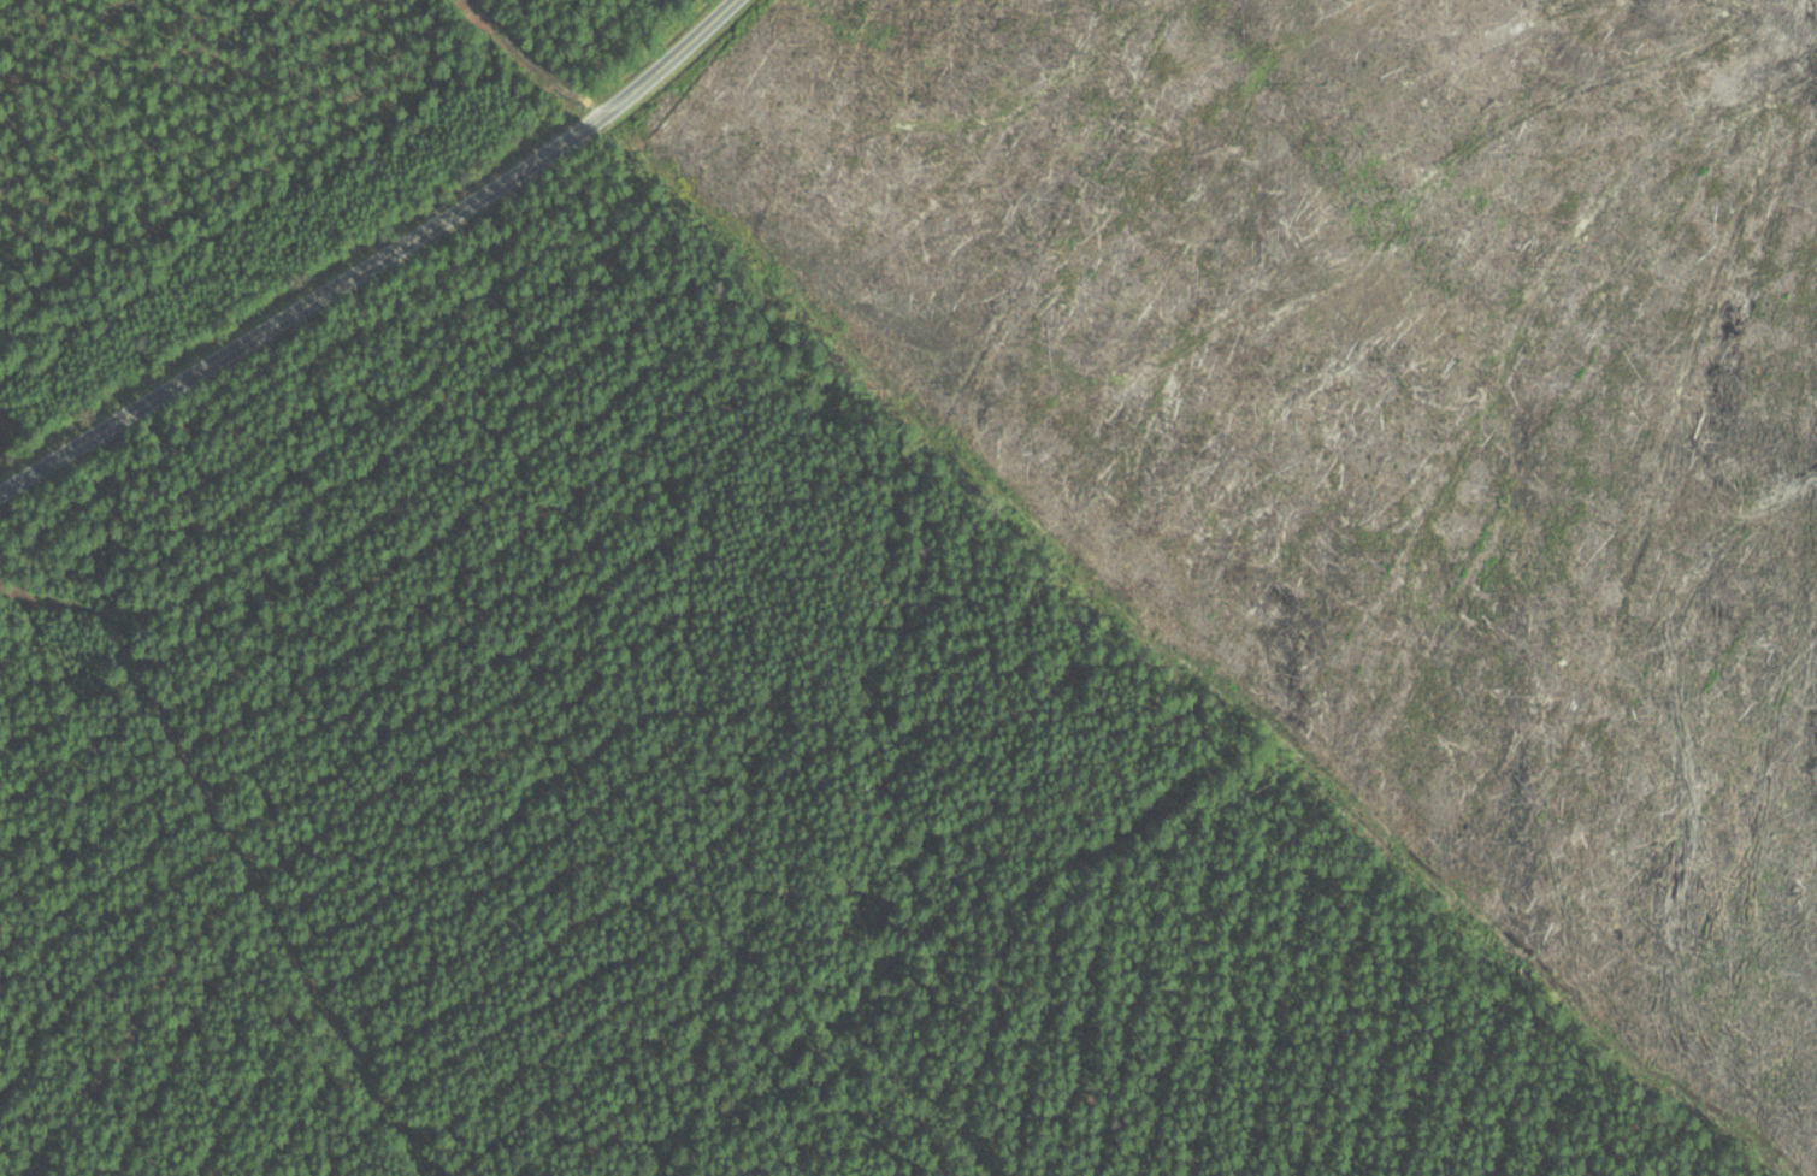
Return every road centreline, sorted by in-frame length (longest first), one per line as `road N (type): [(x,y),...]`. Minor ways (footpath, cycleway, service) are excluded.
road 1 (residential): [(0,497),(600,120),(731,0)]

